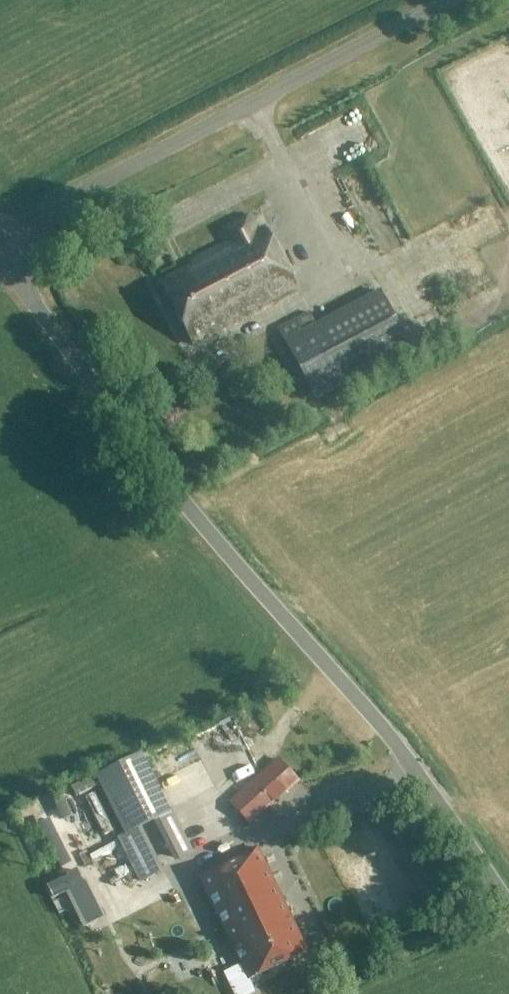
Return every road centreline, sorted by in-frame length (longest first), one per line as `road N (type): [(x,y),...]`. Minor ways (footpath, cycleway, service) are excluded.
road 1 (unclassified): [(508,902),(401,749),(207,530),(29,298)]
road 2 (unclassified): [(59,204),(440,0)]

